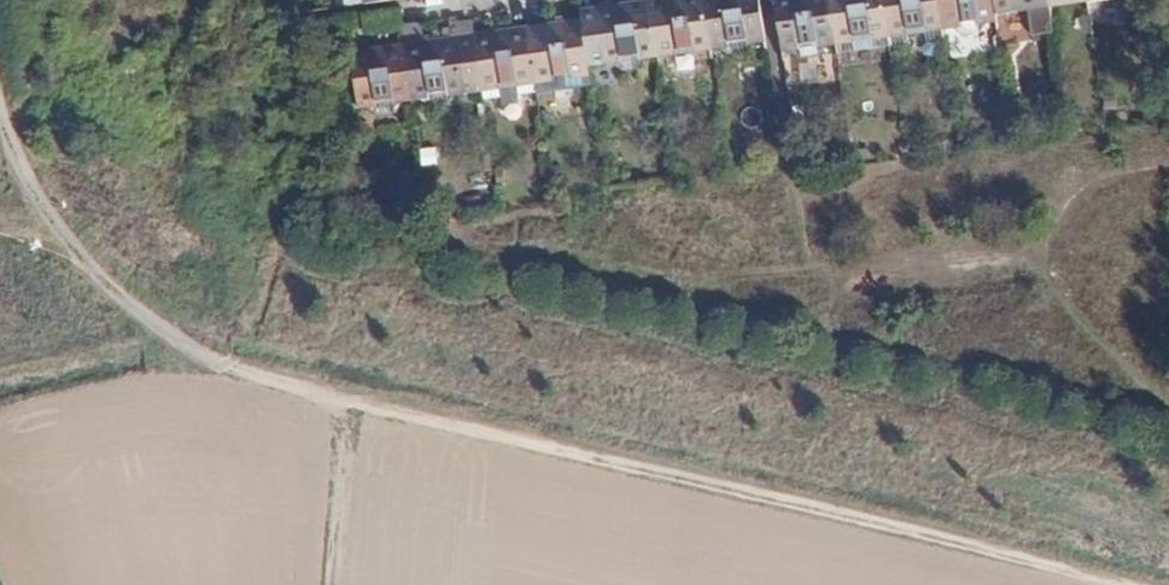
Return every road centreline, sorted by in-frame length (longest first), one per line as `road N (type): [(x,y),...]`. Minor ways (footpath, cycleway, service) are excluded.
road 1 (track): [(1168,579),(325,398)]
road 2 (track): [(325,398),(176,354),(9,165),(0,130)]
road 3 (track): [(1168,170),(1125,179),(1065,210),(1037,255),(1168,409)]
road 4 (track): [(325,398),(310,584)]

